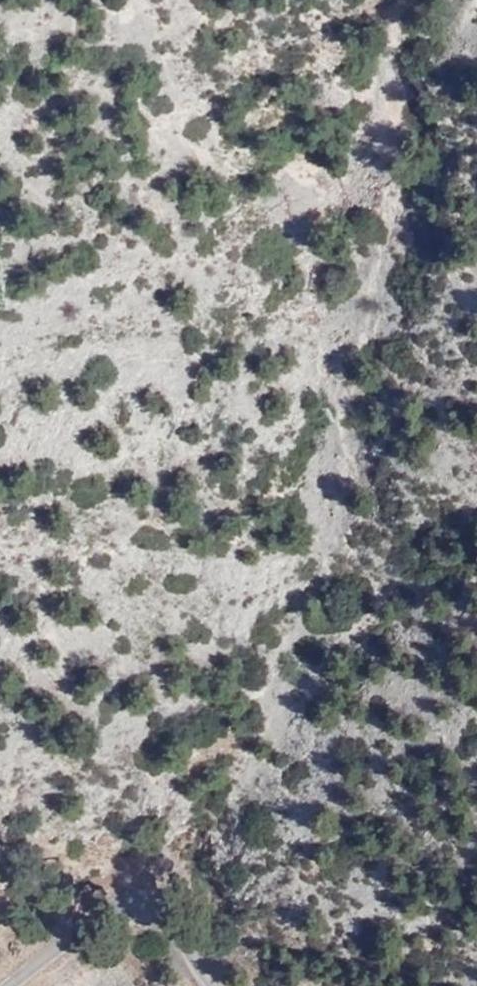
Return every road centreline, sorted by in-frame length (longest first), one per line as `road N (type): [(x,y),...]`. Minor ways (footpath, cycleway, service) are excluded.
road 1 (unclassified): [(5,985),(105,910),(131,903),(158,913),(201,985)]

